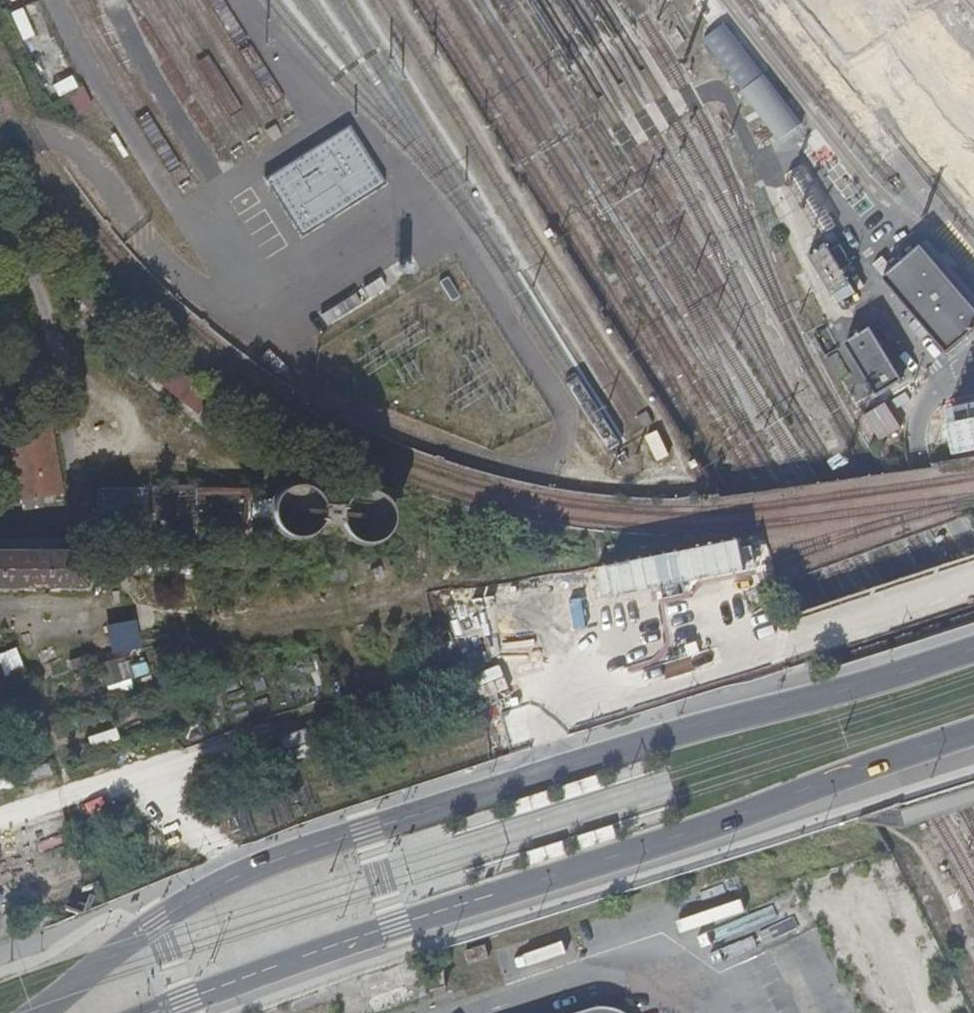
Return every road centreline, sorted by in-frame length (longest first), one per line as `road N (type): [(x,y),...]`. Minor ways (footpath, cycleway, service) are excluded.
road 1 (primary): [(973,648),(278,860),(159,920),(35,1012)]
road 2 (primary): [(157,1012),(973,730)]
road 3 (track): [(22,253),(64,369),(78,525)]

